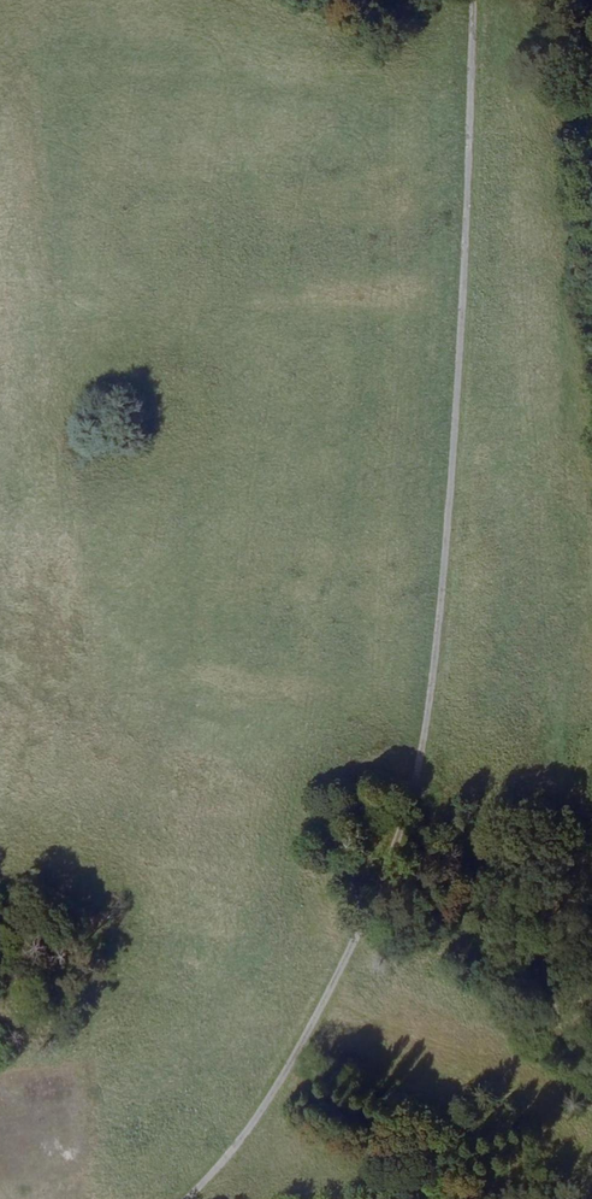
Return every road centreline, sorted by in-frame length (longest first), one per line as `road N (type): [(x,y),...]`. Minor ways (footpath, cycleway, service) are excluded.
road 1 (unclassified): [(184,1198),(218,1165),(282,1070),(333,978),(391,851),(423,718),(460,293),(469,0)]

